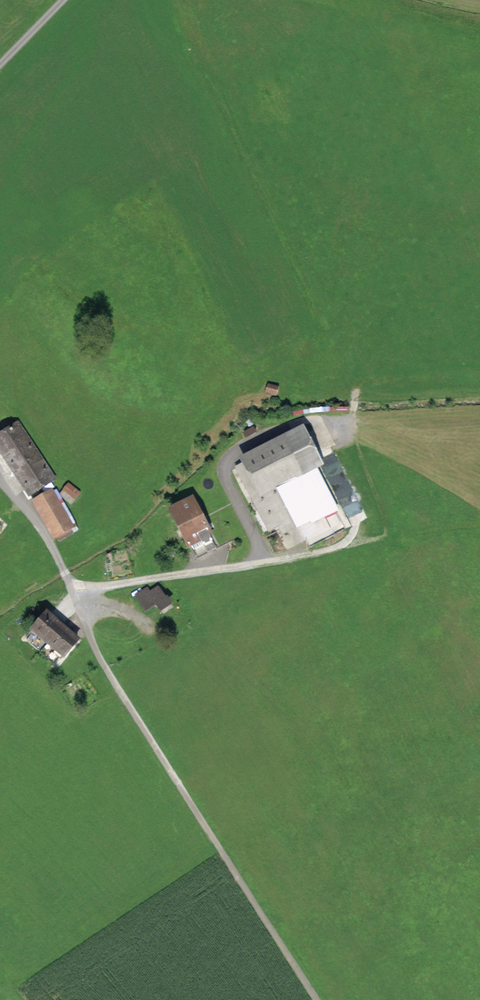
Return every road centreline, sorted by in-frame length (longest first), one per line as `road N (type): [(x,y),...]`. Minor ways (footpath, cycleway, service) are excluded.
road 1 (track): [(71,584),(101,658),(316,999)]
road 2 (track): [(28,510),(71,584),(81,586),(328,547),(354,525)]

